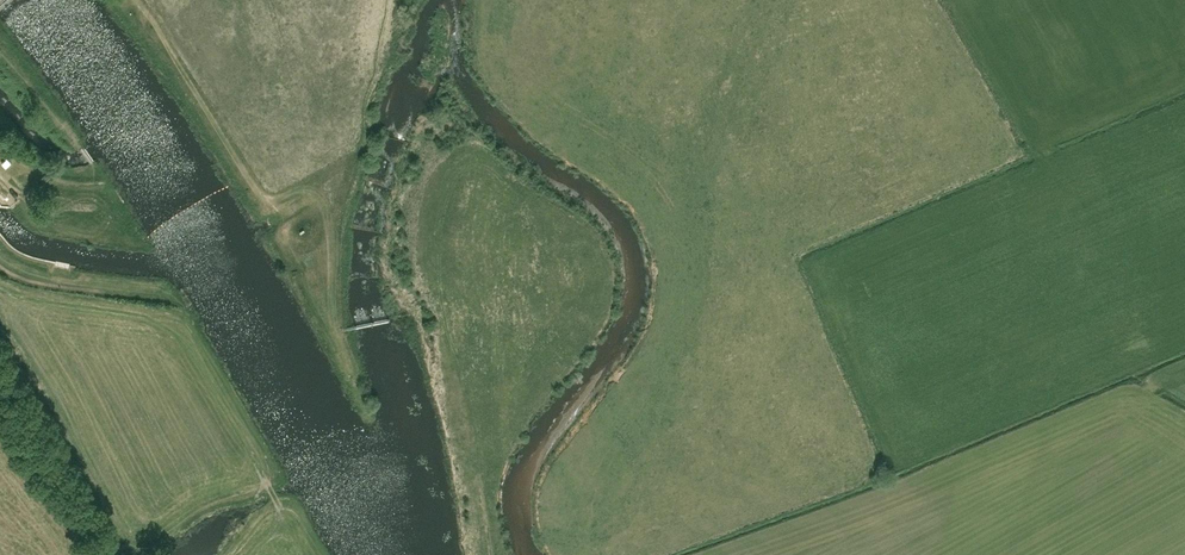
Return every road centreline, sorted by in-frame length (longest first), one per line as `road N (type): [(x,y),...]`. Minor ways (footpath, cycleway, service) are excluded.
road 1 (track): [(137,0),(275,221)]

